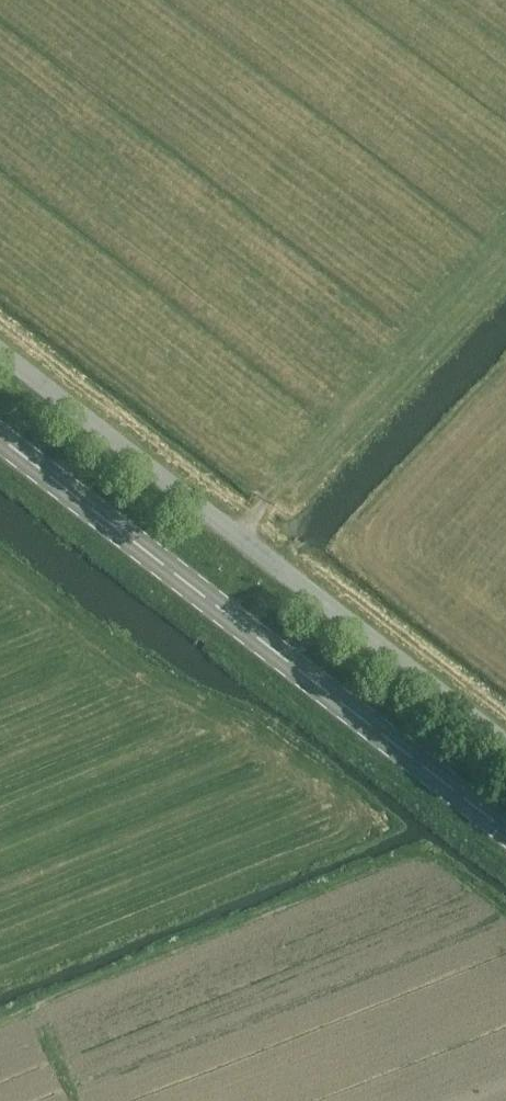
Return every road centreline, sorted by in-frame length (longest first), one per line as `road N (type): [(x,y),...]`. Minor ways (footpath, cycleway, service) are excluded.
road 1 (secondary): [(505,831),(0,440)]
road 2 (unclassified): [(505,741),(0,351)]

